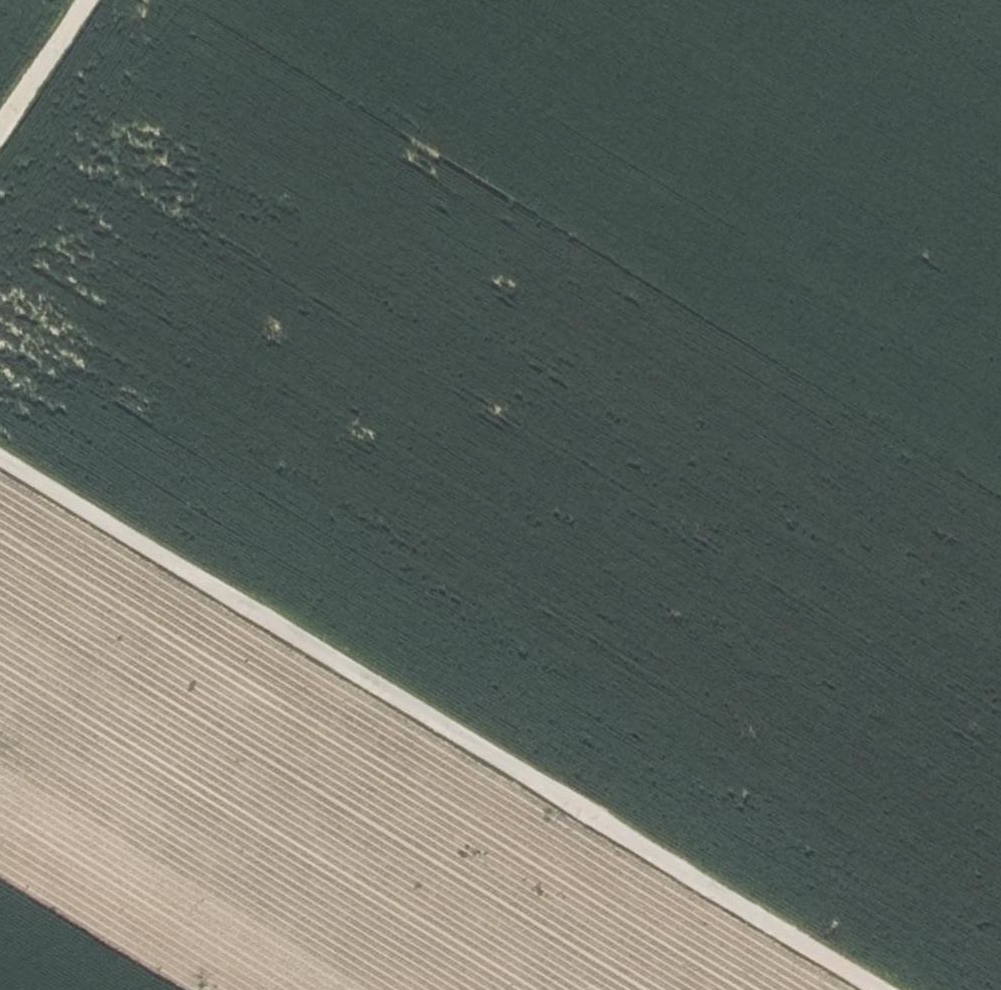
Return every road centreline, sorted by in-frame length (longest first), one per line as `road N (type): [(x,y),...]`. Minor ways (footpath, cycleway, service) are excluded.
road 1 (track): [(876,989),(449,723),(0,459)]
road 2 (track): [(0,116),(80,0)]

